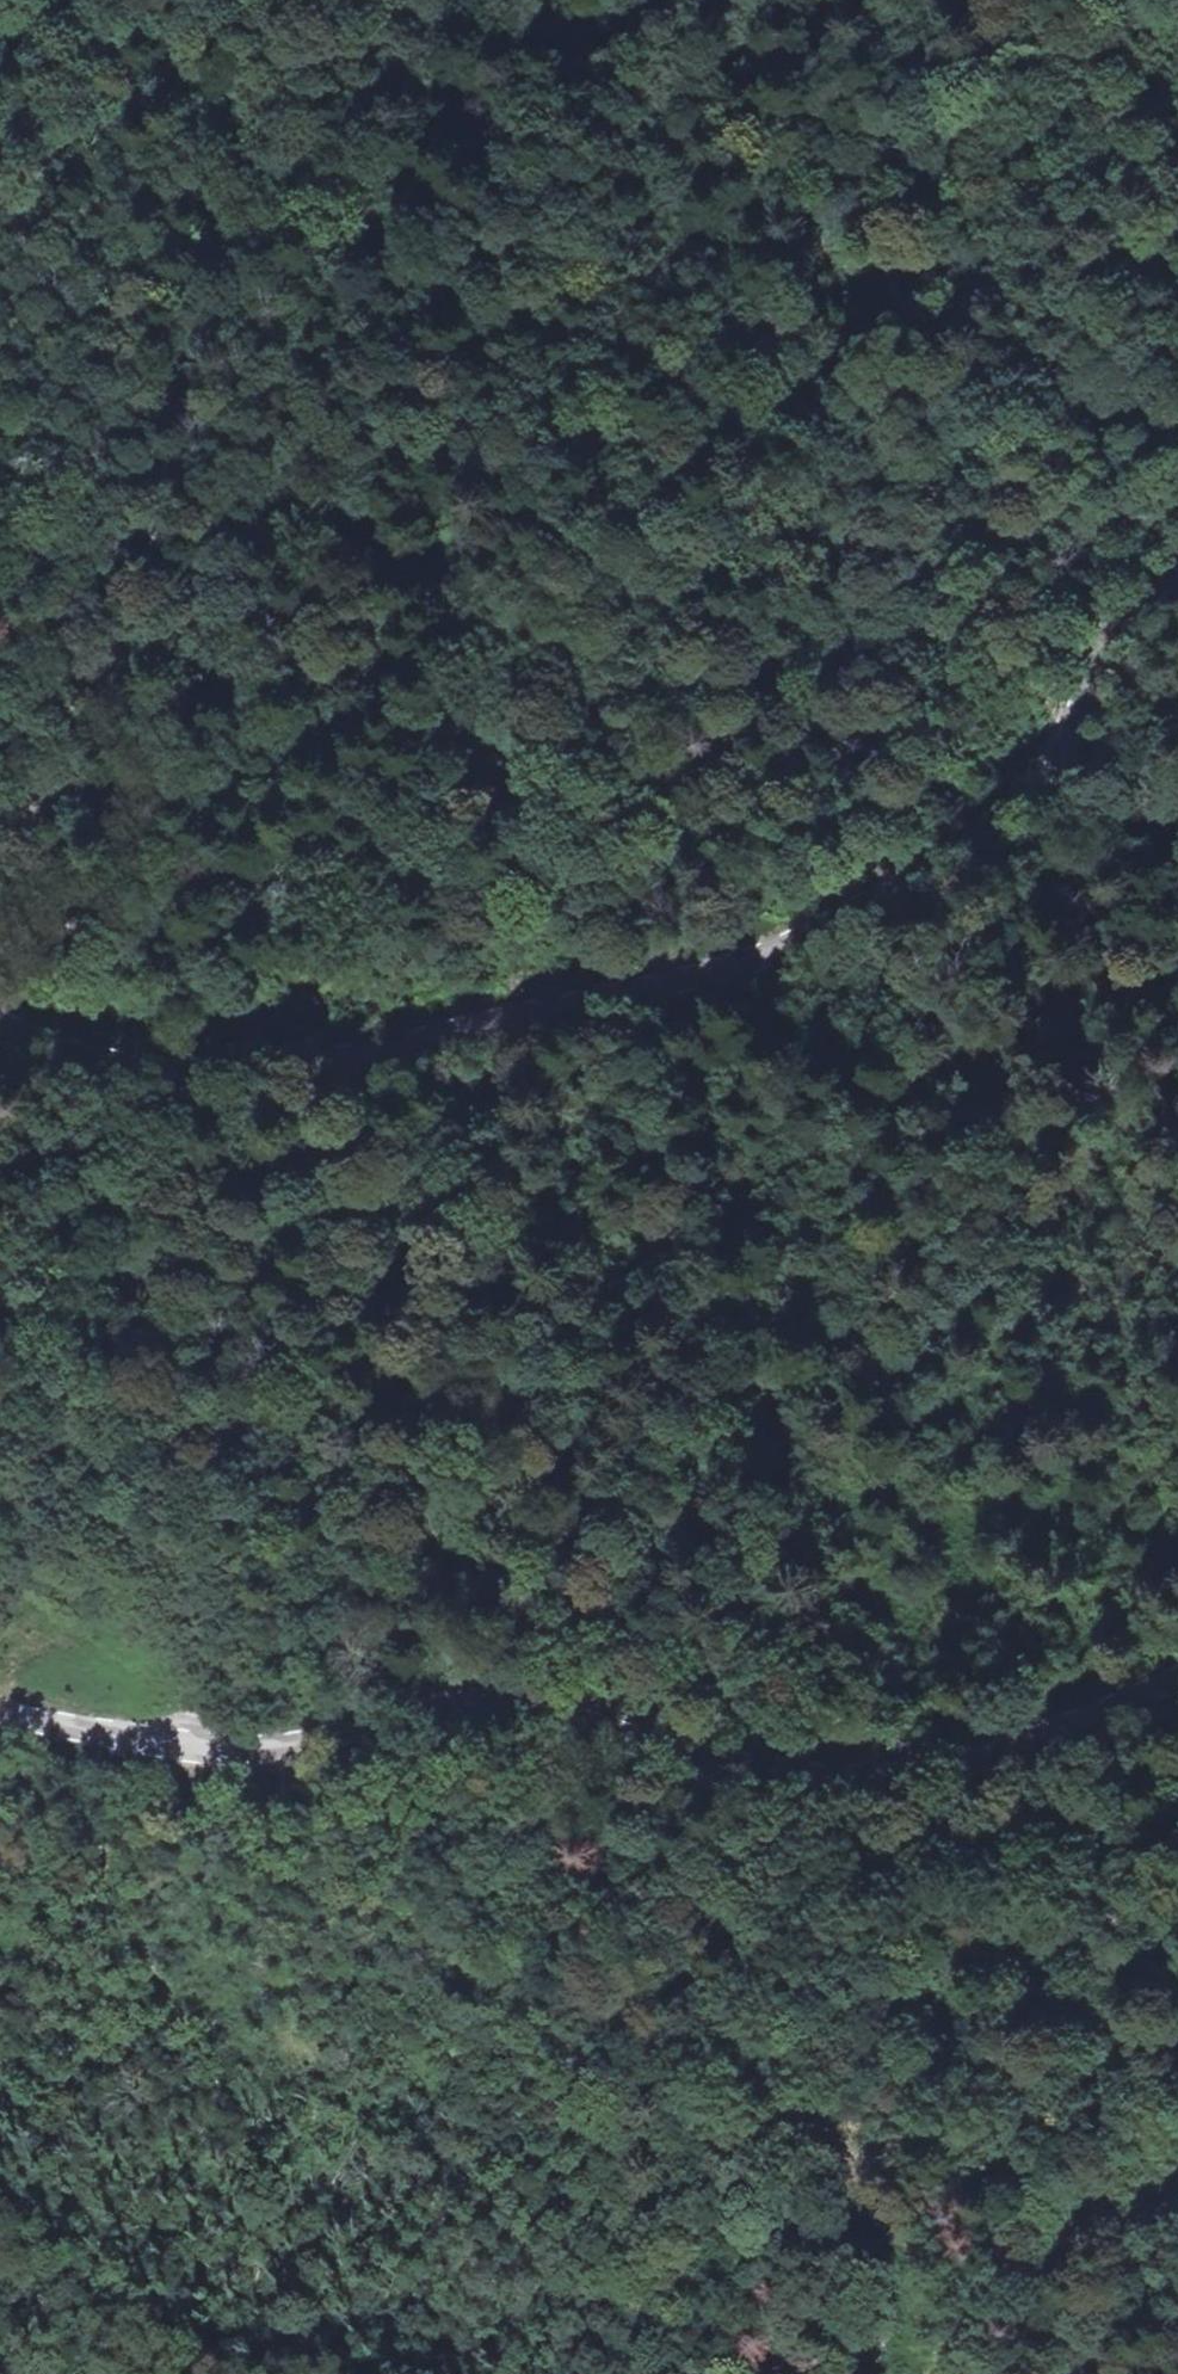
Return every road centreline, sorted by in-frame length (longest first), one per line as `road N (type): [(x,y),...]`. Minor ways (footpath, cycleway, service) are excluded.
road 1 (unclassified): [(0,1036),(163,1078),(255,1070),(490,1026),(682,972),(834,913),(970,837),(1063,758),(1121,641),(1177,587)]
road 2 (unclassified): [(1177,1653),(958,1747),(867,1758),(761,1753),(574,1717),(507,1695),(419,1699),(215,1745),(0,1719)]

